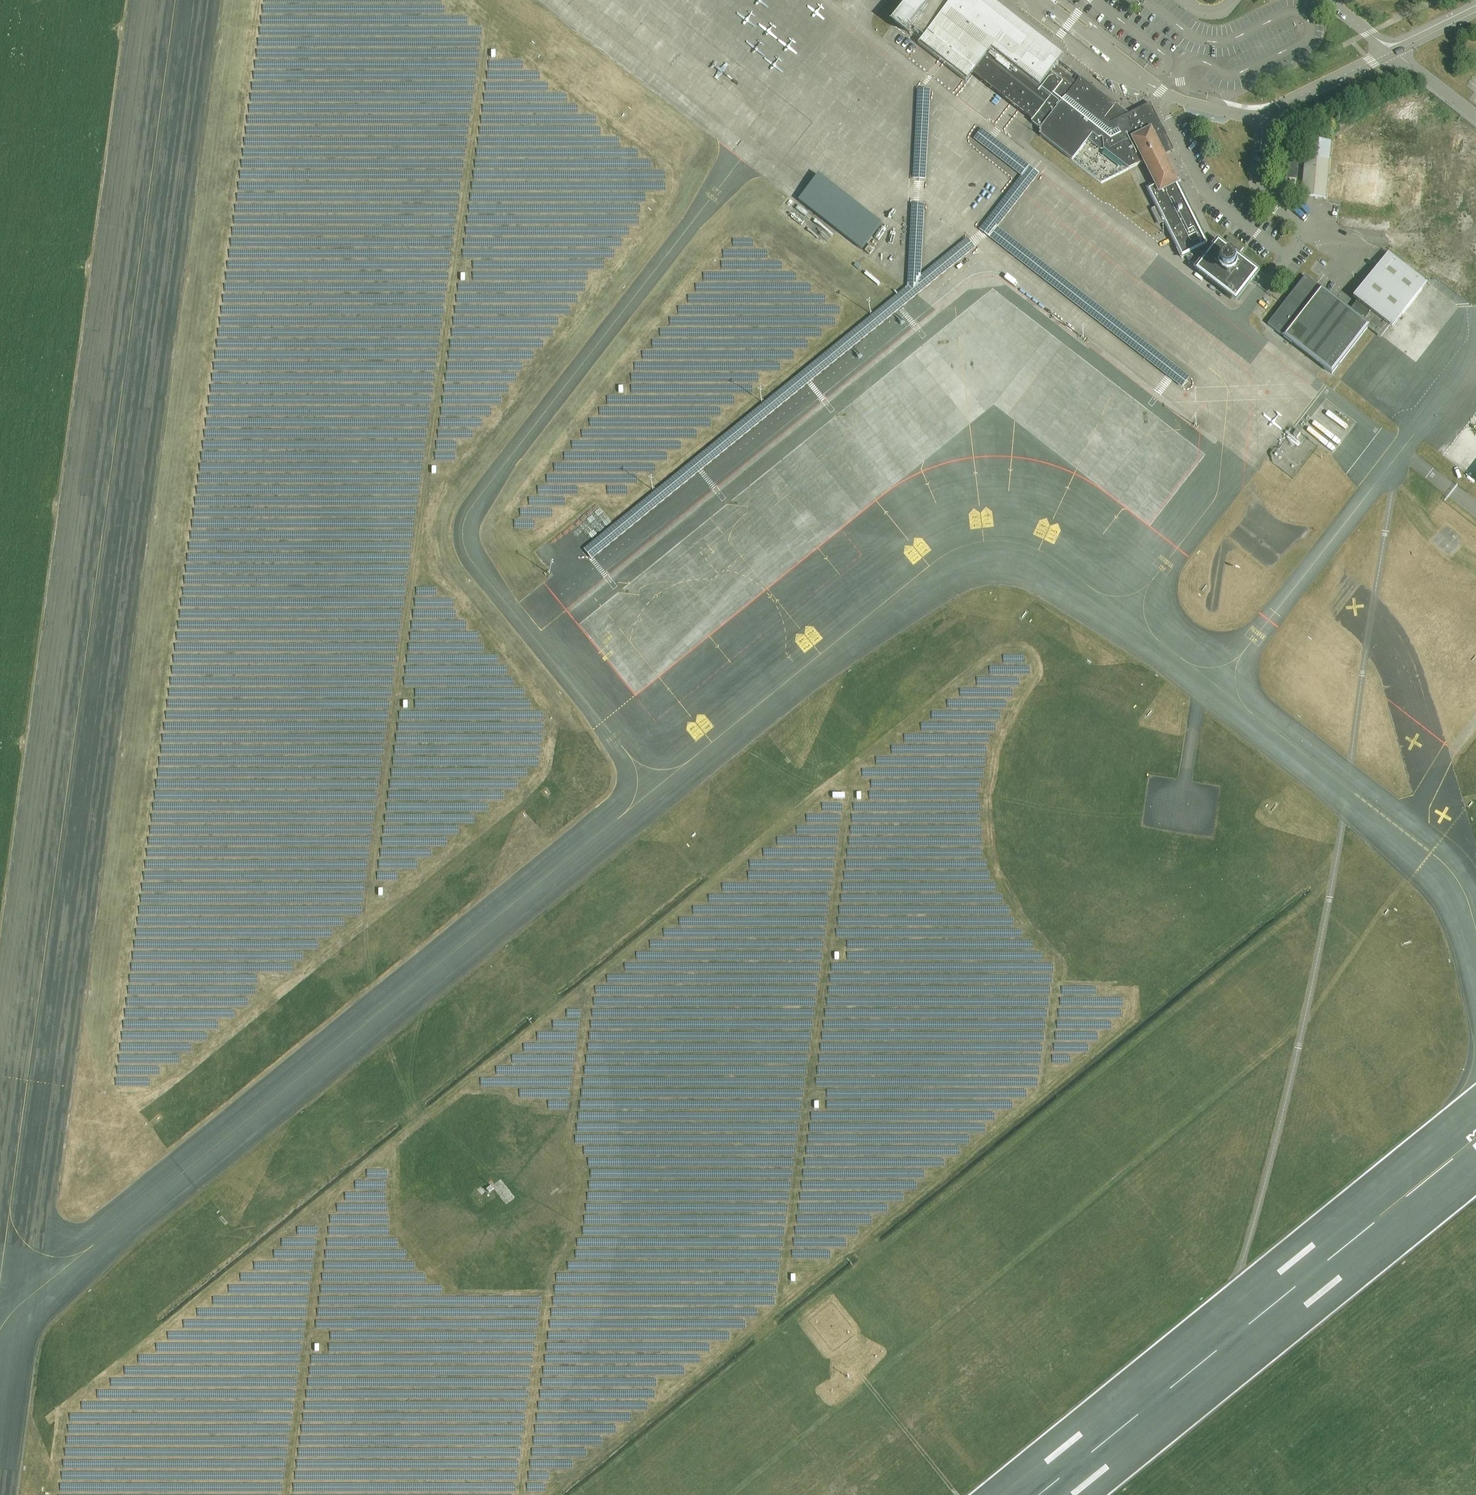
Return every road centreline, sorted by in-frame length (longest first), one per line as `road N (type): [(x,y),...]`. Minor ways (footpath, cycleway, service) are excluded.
road 1 (unclassified): [(1042,0),(1169,96),(1267,120)]
road 2 (unclassified): [(1267,120),(1394,52)]

